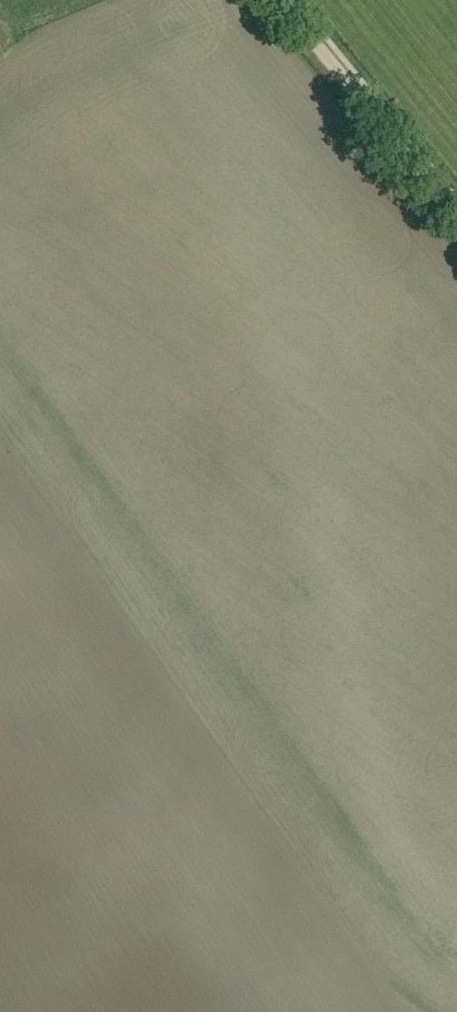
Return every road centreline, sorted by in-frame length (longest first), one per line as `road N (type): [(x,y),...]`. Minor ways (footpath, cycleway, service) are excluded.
road 1 (track): [(456,216),(281,0)]

